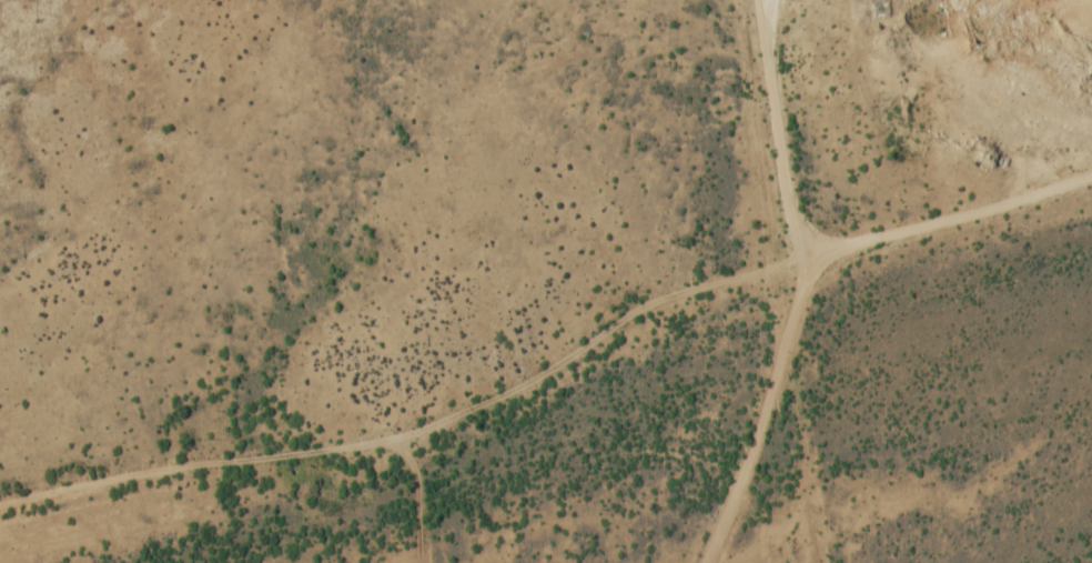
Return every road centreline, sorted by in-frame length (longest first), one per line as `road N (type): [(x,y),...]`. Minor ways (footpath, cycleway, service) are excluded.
road 1 (residential): [(426,562),(417,476),(406,453),(384,442)]

